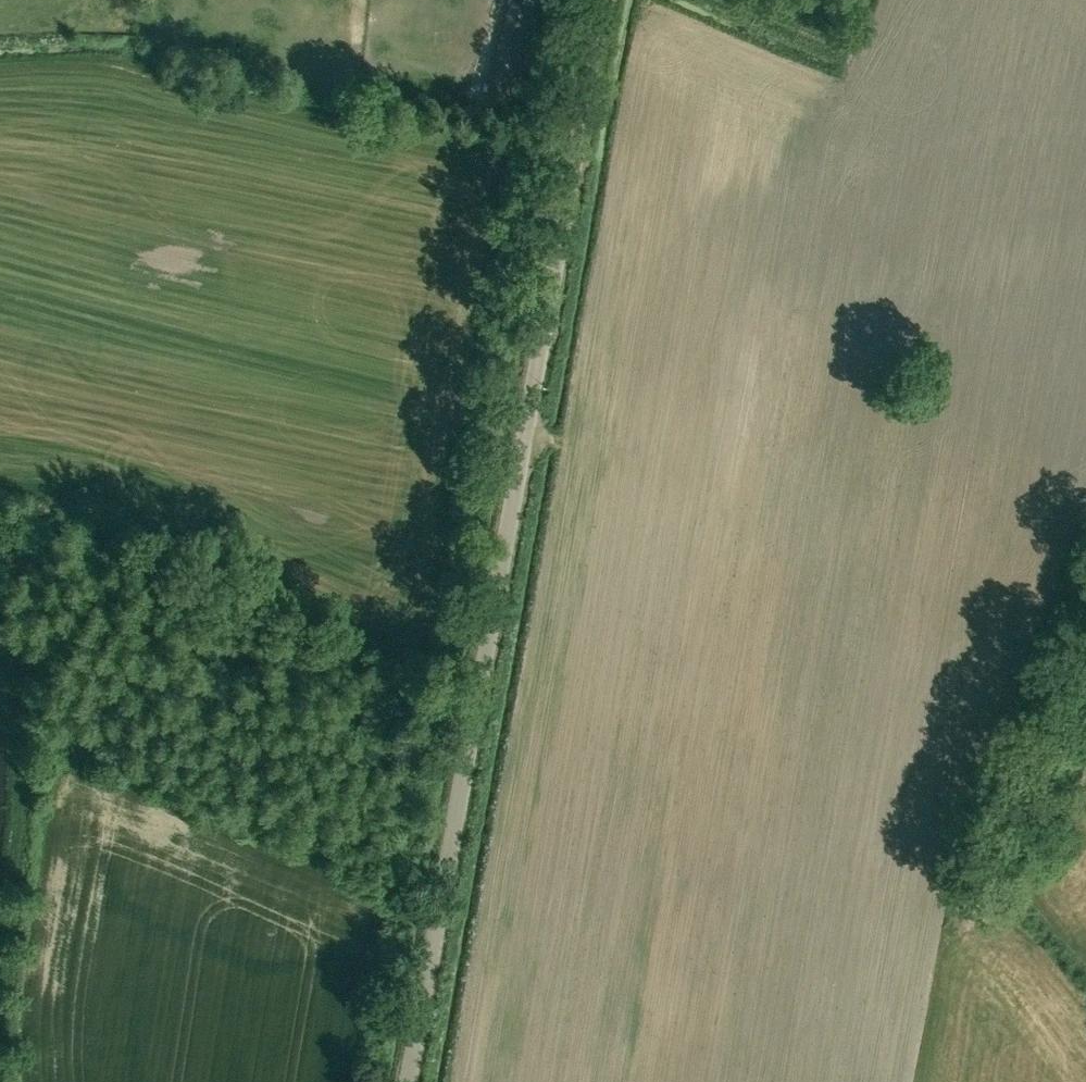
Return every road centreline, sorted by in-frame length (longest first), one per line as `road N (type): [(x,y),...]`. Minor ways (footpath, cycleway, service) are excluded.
road 1 (unclassified): [(408,1081),(603,0)]

